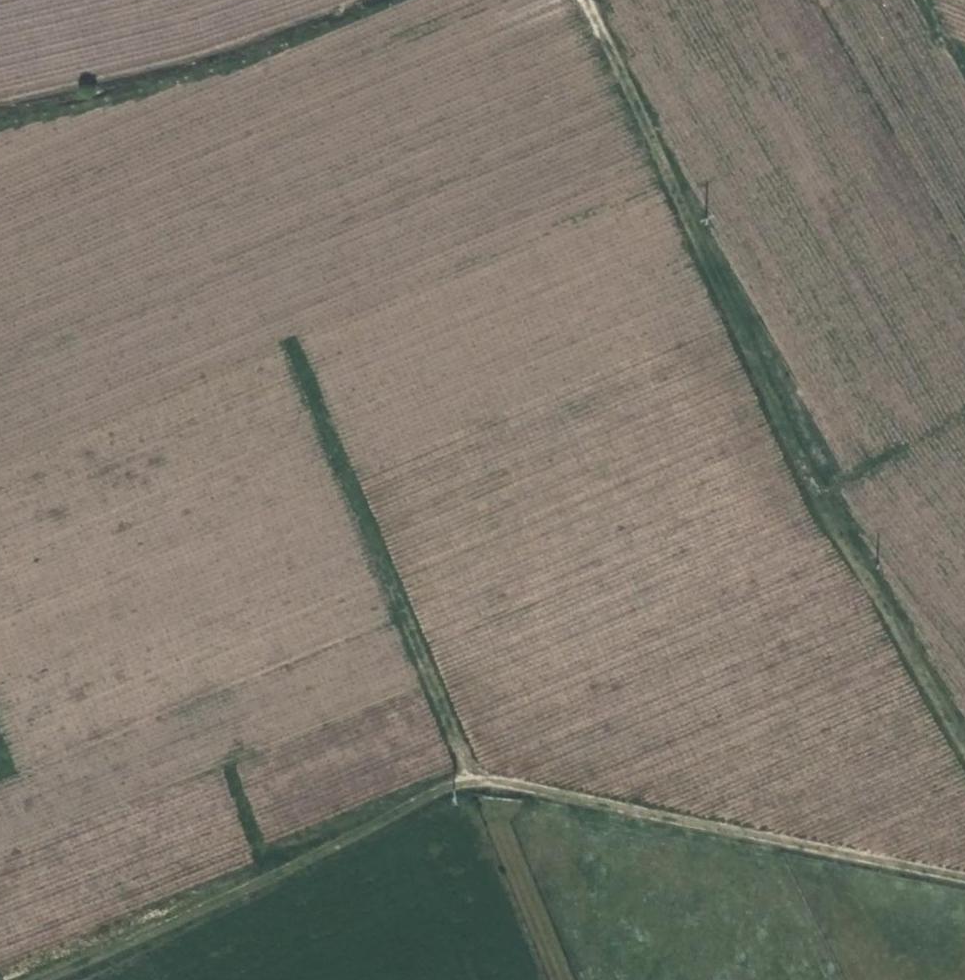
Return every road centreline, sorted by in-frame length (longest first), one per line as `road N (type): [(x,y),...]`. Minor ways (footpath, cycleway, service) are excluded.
road 1 (track): [(964,876),(476,775),(54,979)]
road 2 (track): [(964,753),(799,457),(592,0)]

